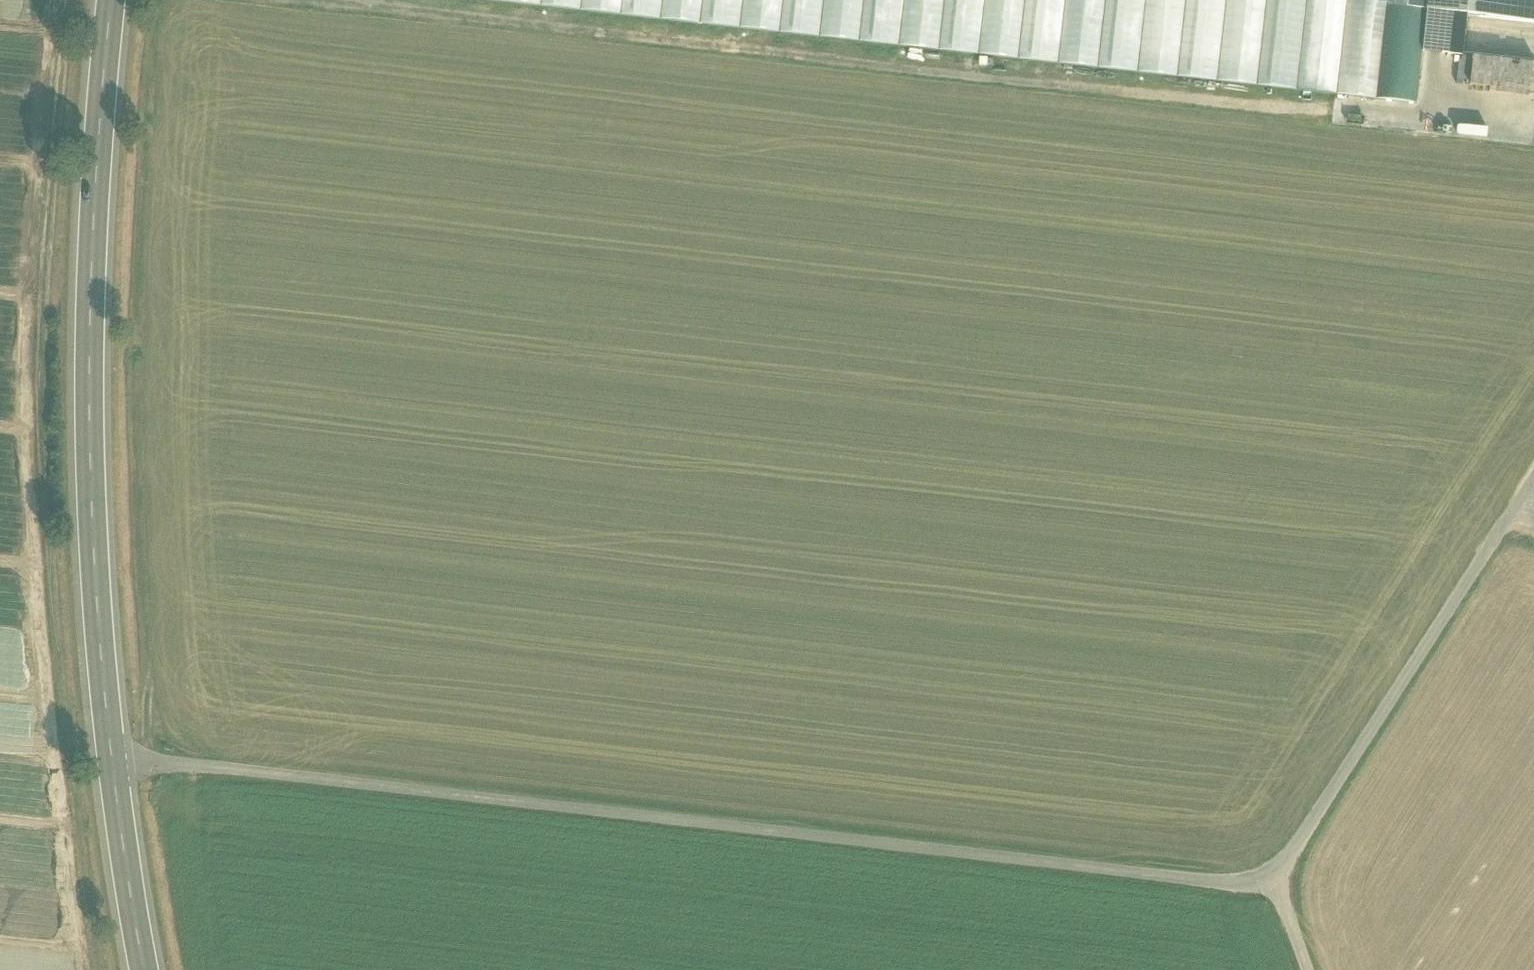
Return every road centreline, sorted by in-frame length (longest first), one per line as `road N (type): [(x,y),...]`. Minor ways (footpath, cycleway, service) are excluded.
road 1 (track): [(1311,969),(1276,871),(111,765)]
road 2 (secondary): [(110,0),(101,92),(92,584),(111,765),(146,969)]
road 3 (unclassified): [(1523,495),(1276,871)]

